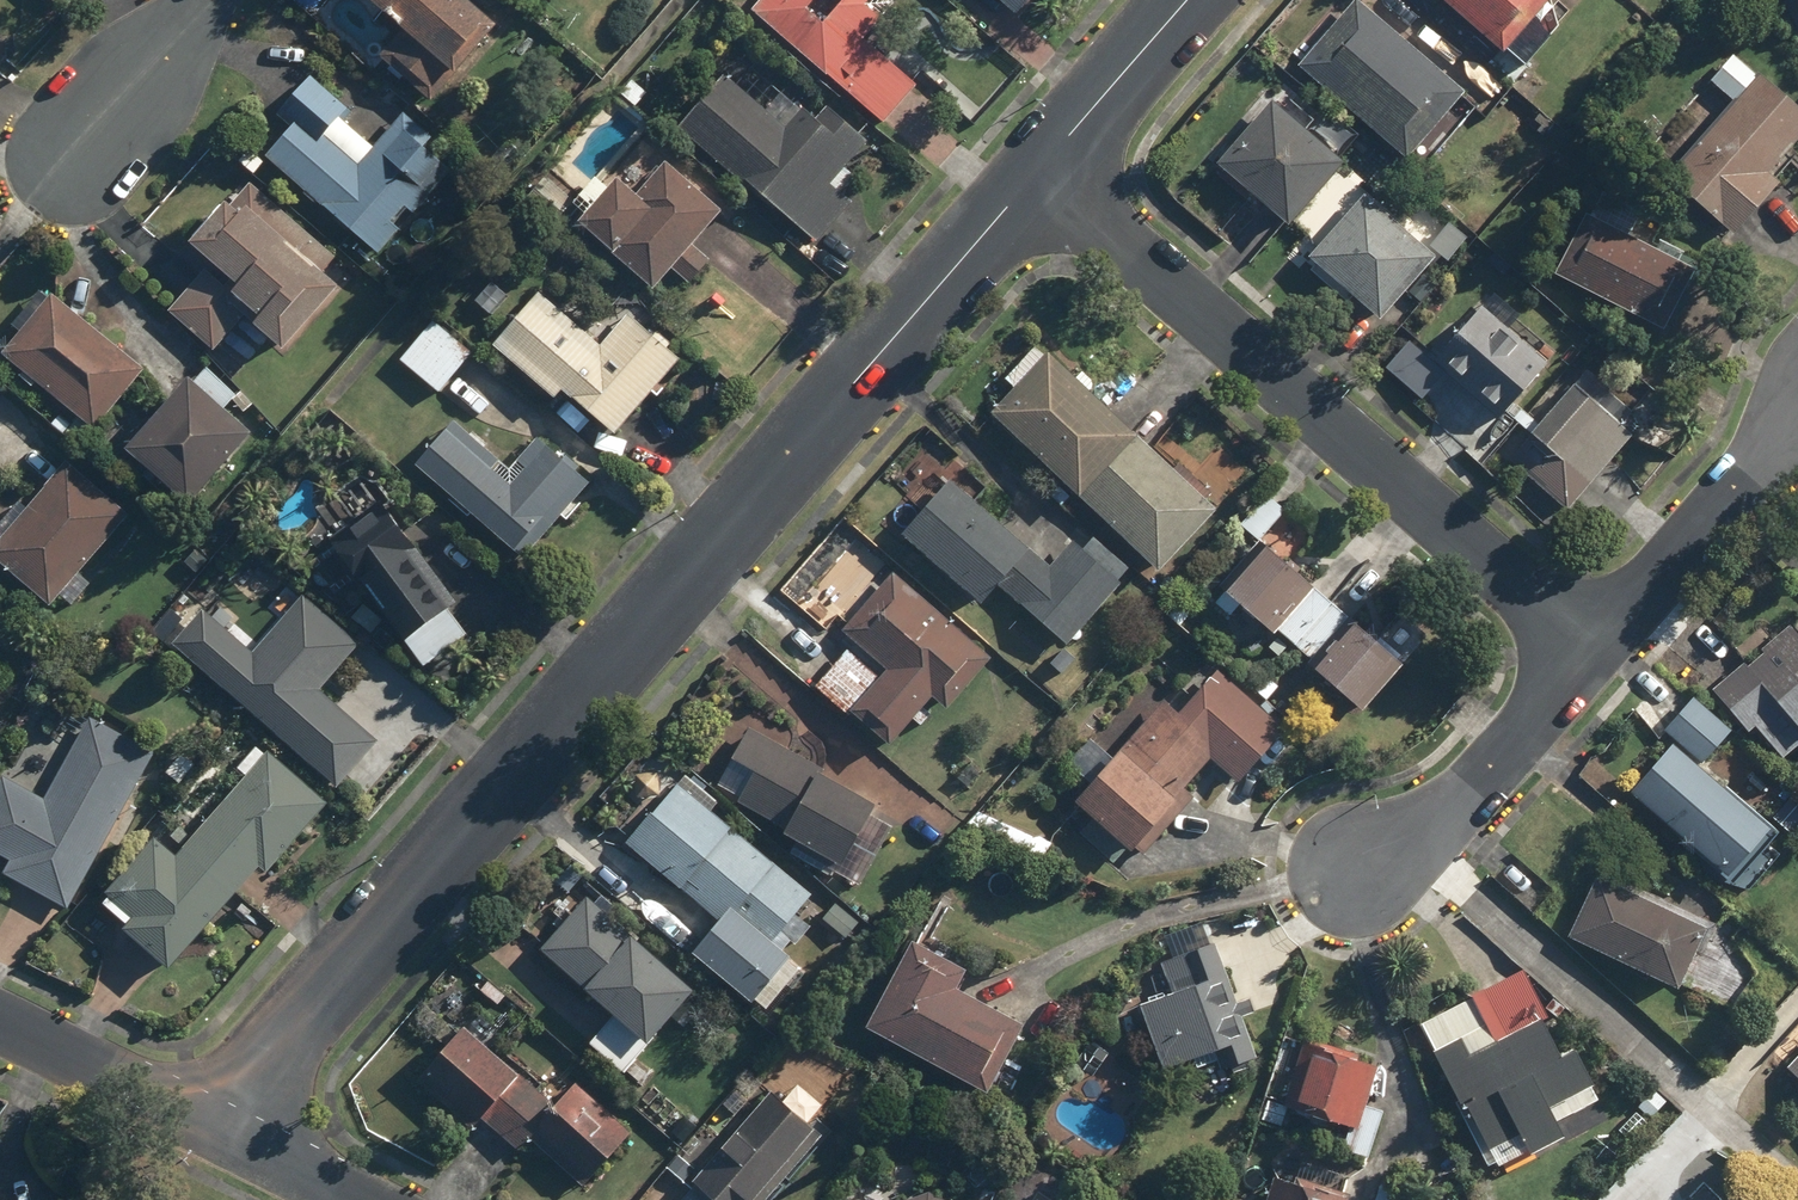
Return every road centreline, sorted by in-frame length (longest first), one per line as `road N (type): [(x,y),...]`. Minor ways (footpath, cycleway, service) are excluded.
road 1 (residential): [(1043,176),(211,1122)]
road 2 (residential): [(1043,176),(1592,640)]
road 3 (residential): [(1357,872),(1419,835),(1592,640)]
road 4 (residential): [(1592,640),(1797,405)]
road 5 (residential): [(211,1122),(0,1017)]
road 6 (residential): [(1192,0),(1043,176)]
road 7 (residential): [(215,0),(76,161)]
road 8 (residential): [(211,1122),(360,1199)]

